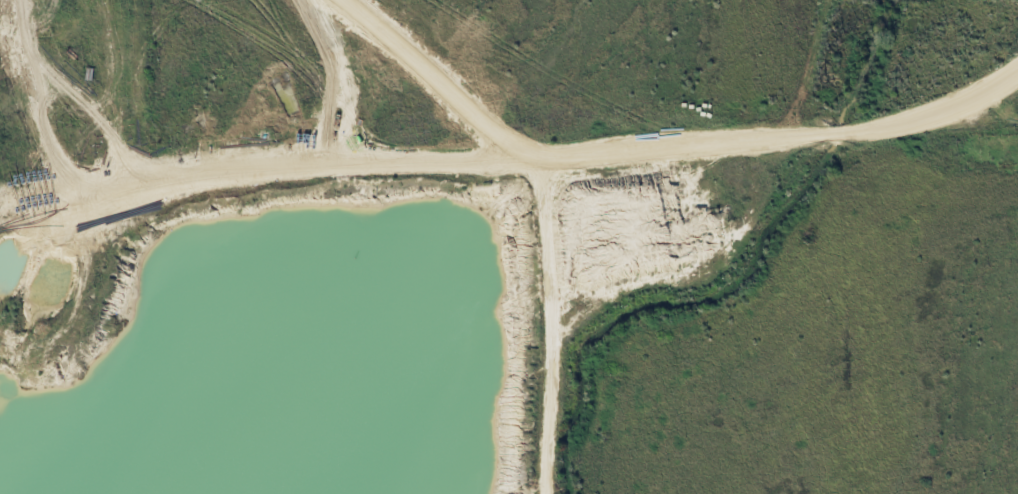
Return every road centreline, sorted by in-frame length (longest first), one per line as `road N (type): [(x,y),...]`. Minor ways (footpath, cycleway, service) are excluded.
road 1 (track): [(1017,123),(0,190)]
road 2 (track): [(0,116),(70,0)]
road 3 (track): [(1017,58),(905,128)]

